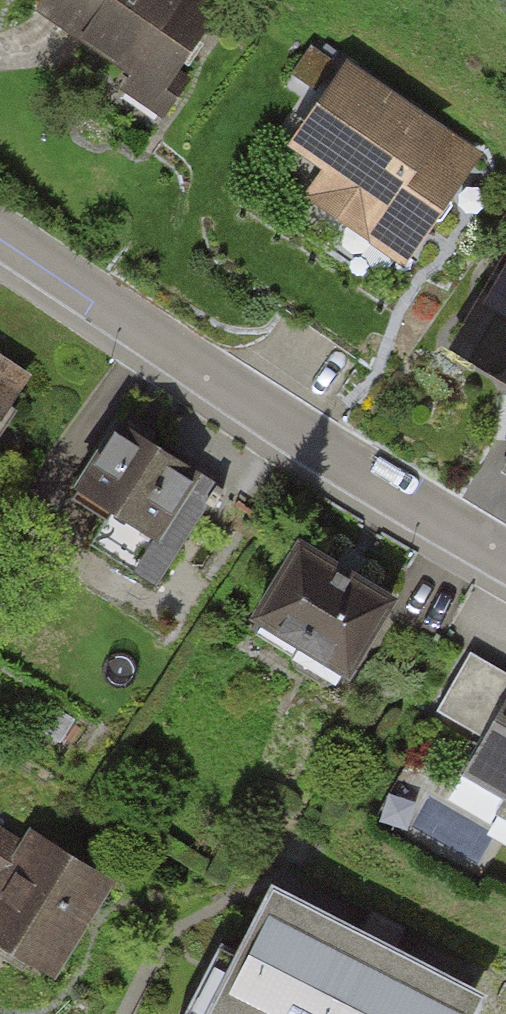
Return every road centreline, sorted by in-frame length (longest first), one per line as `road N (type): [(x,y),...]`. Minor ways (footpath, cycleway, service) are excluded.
road 1 (residential): [(0,237),(301,436),(505,556)]

